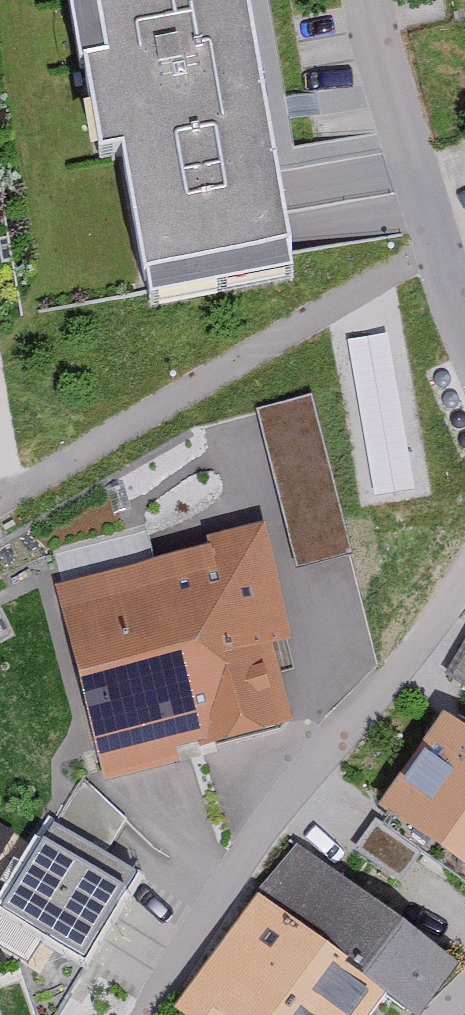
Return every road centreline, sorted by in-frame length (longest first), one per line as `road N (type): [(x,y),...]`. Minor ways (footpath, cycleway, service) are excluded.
road 1 (residential): [(464,565),(166,976),(151,1014)]
road 2 (residential): [(0,488),(433,248)]
road 3 (residential): [(433,248),(366,0)]

